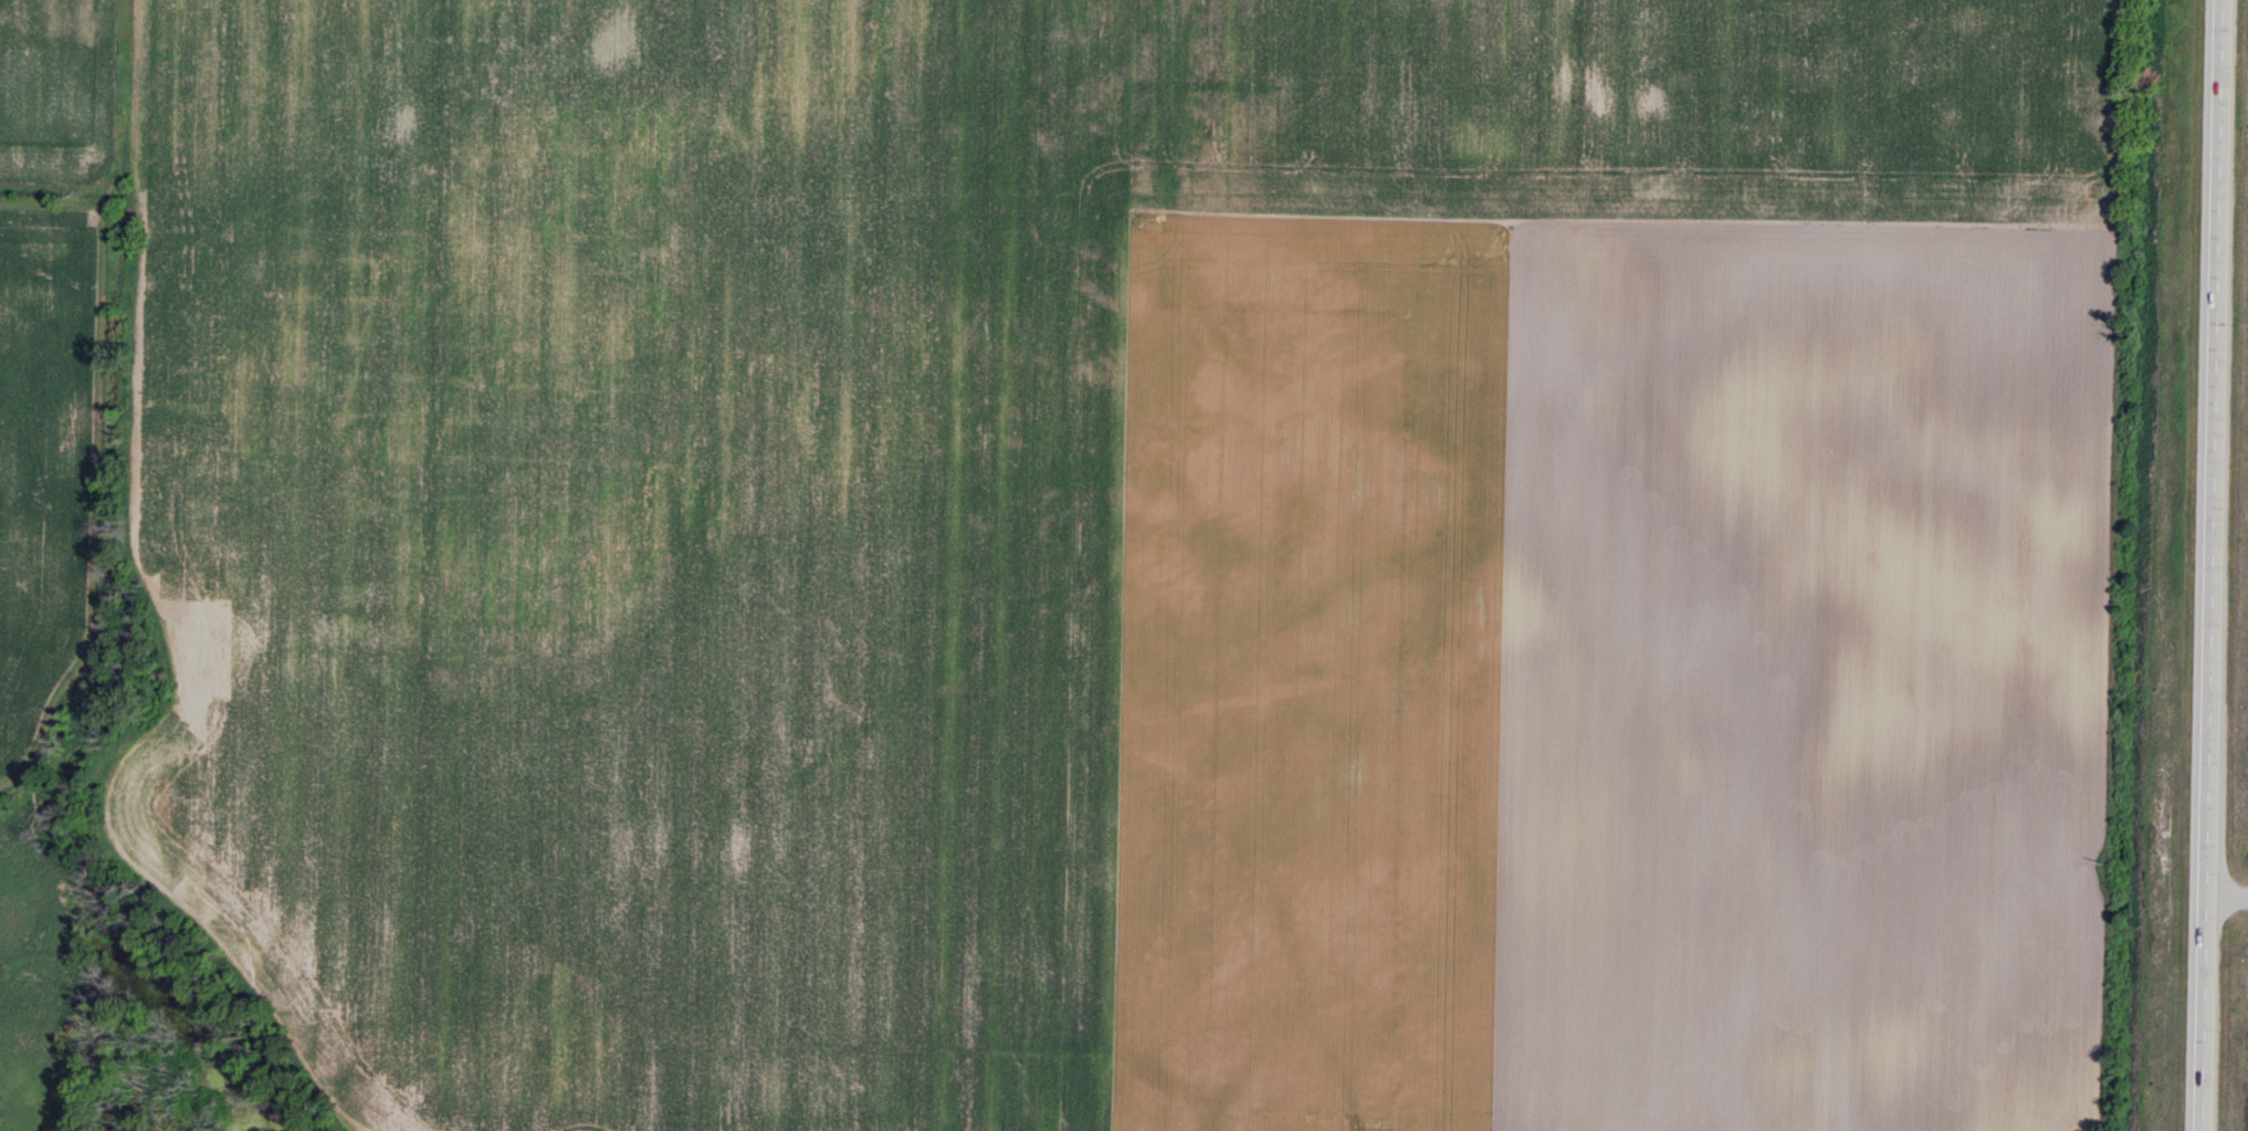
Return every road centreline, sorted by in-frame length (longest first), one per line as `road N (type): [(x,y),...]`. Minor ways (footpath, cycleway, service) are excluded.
road 1 (motorway): [(2220,0),(2199,1130)]

